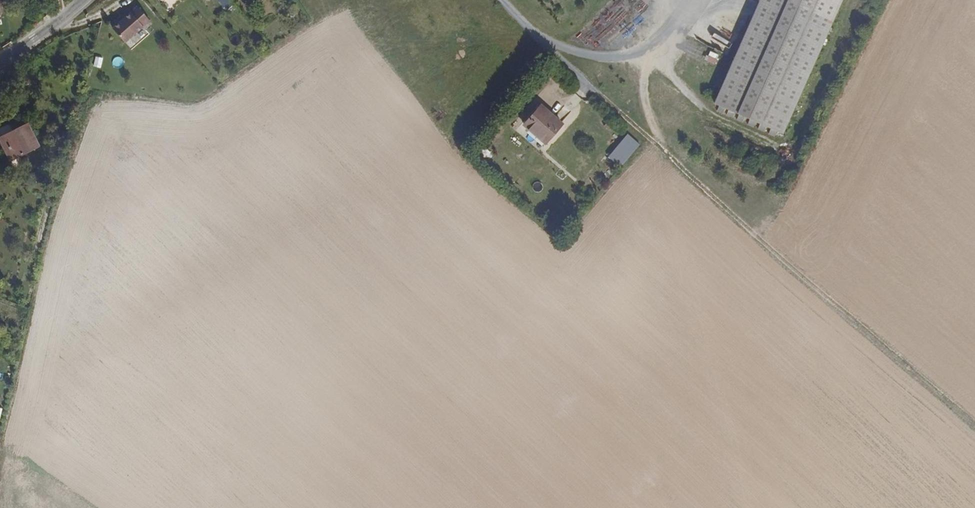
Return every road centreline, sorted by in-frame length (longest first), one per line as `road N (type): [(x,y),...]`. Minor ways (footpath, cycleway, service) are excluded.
road 1 (track): [(974,430),(589,85)]
road 2 (track): [(661,149),(642,87),(650,47),(705,112),(779,147)]

